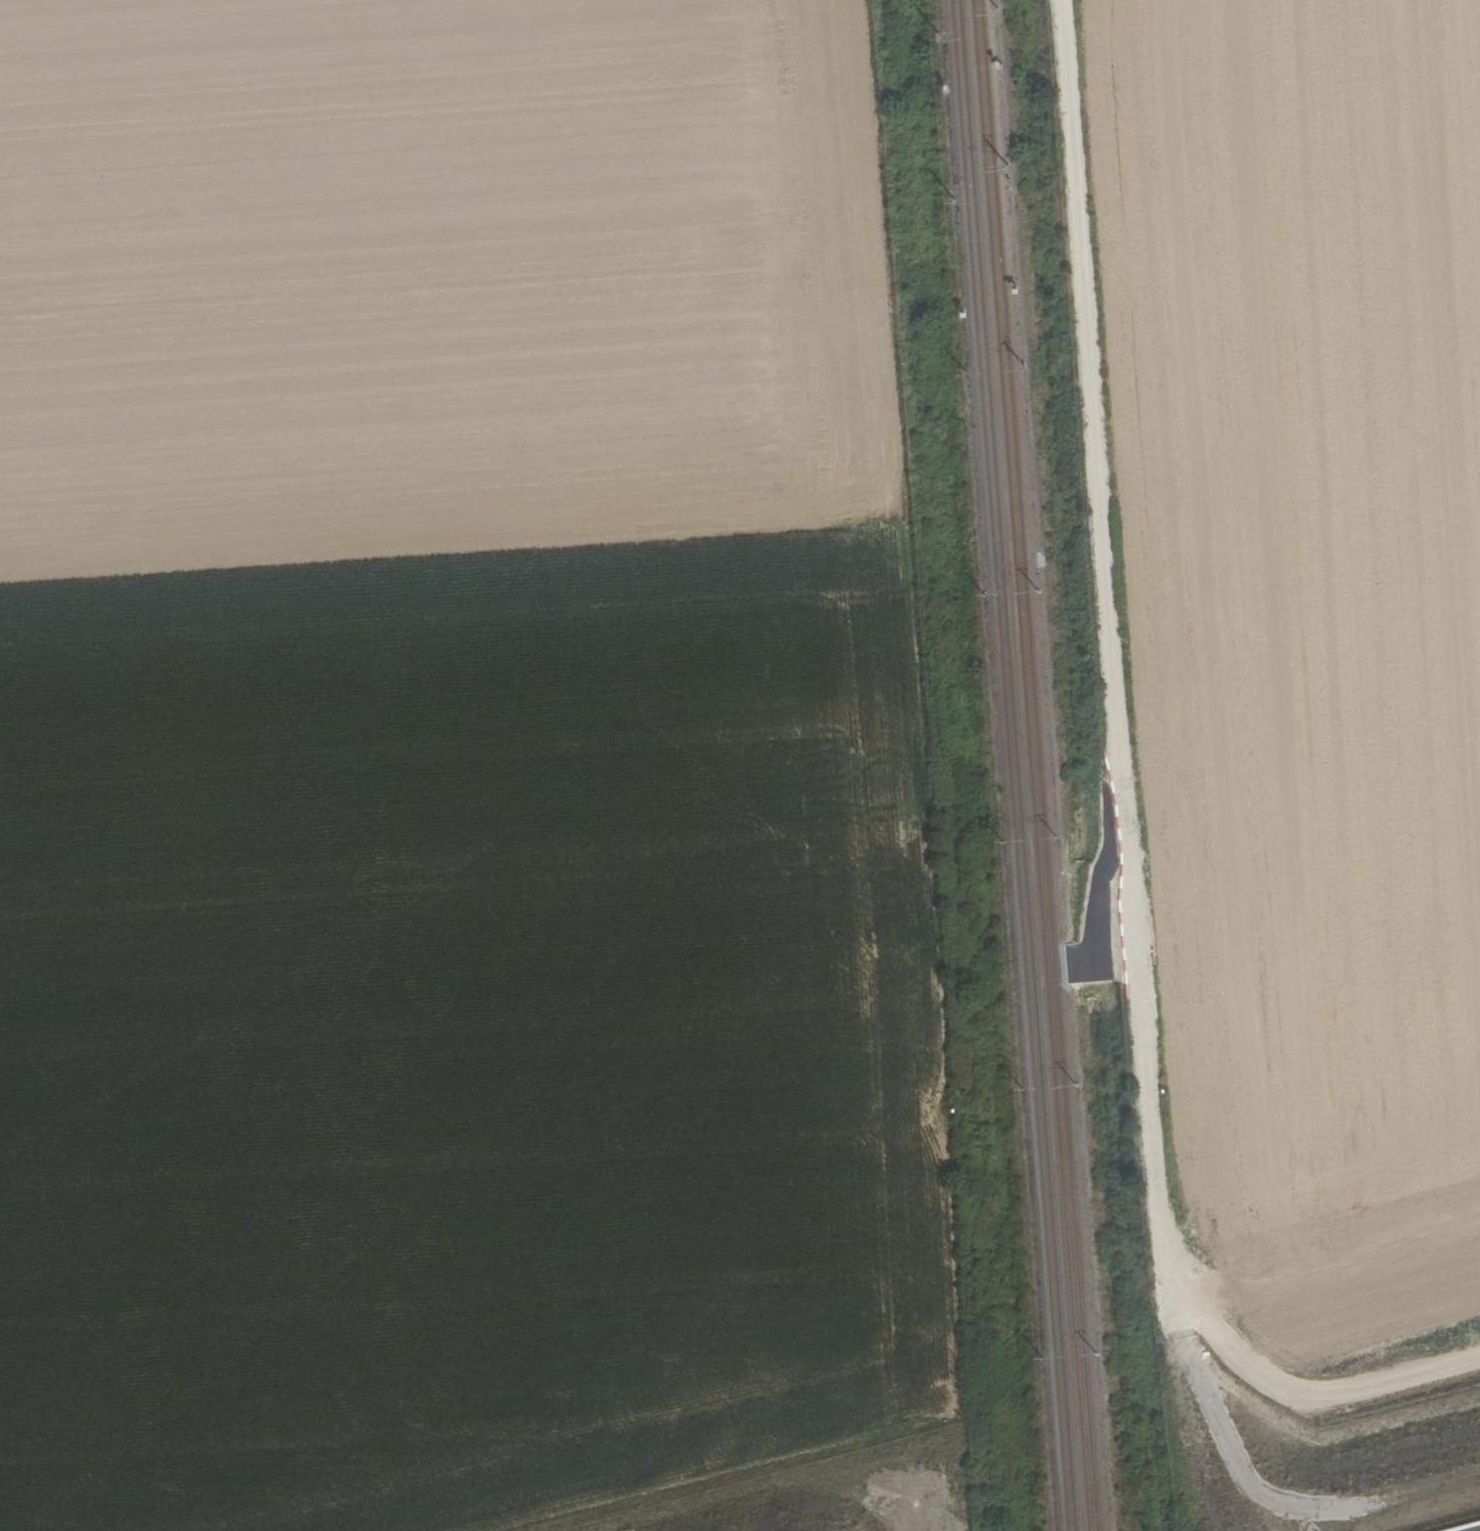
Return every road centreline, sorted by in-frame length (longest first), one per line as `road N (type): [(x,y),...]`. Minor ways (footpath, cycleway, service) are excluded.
road 1 (track): [(1151,1113),(1052,0)]
road 2 (track): [(1479,1482),(1382,1509),(1304,1509),(1262,1496),(1237,1462),(1185,1338)]
road 3 (track): [(1479,1397),(1318,1437),(1213,1376),(1185,1338),(1169,1285)]
road 4 (track): [(593,1530),(783,1479),(878,1481),(932,1530)]
road 5 (track): [(1151,1113),(1169,1285),(1263,1378),(1307,1399)]
road 6 (track): [(1479,1357),(1307,1399)]

